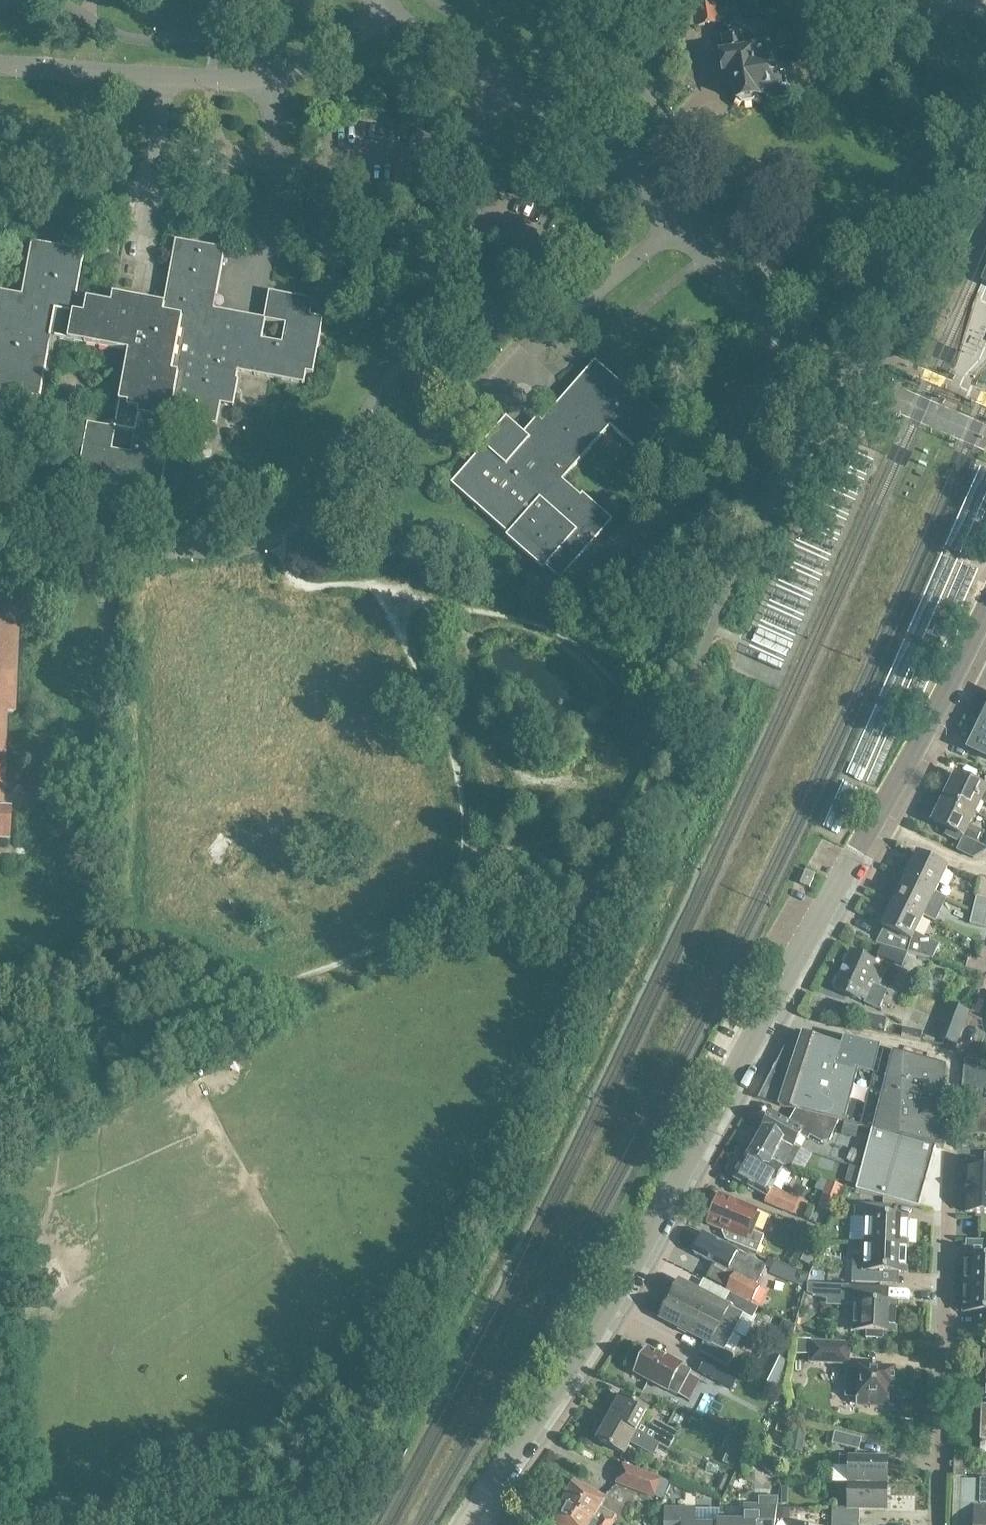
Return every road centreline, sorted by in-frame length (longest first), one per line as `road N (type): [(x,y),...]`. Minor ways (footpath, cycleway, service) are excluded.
road 1 (tertiary): [(468,1524),(579,1365),(654,1238),(743,1063),(881,825),(985,615)]
road 2 (residential): [(985,438),(785,338),(597,134),(441,50),(393,12)]
road 3 (residential): [(393,12),(269,78),(0,65)]
road 4 (residential): [(935,1524),(945,1187)]

